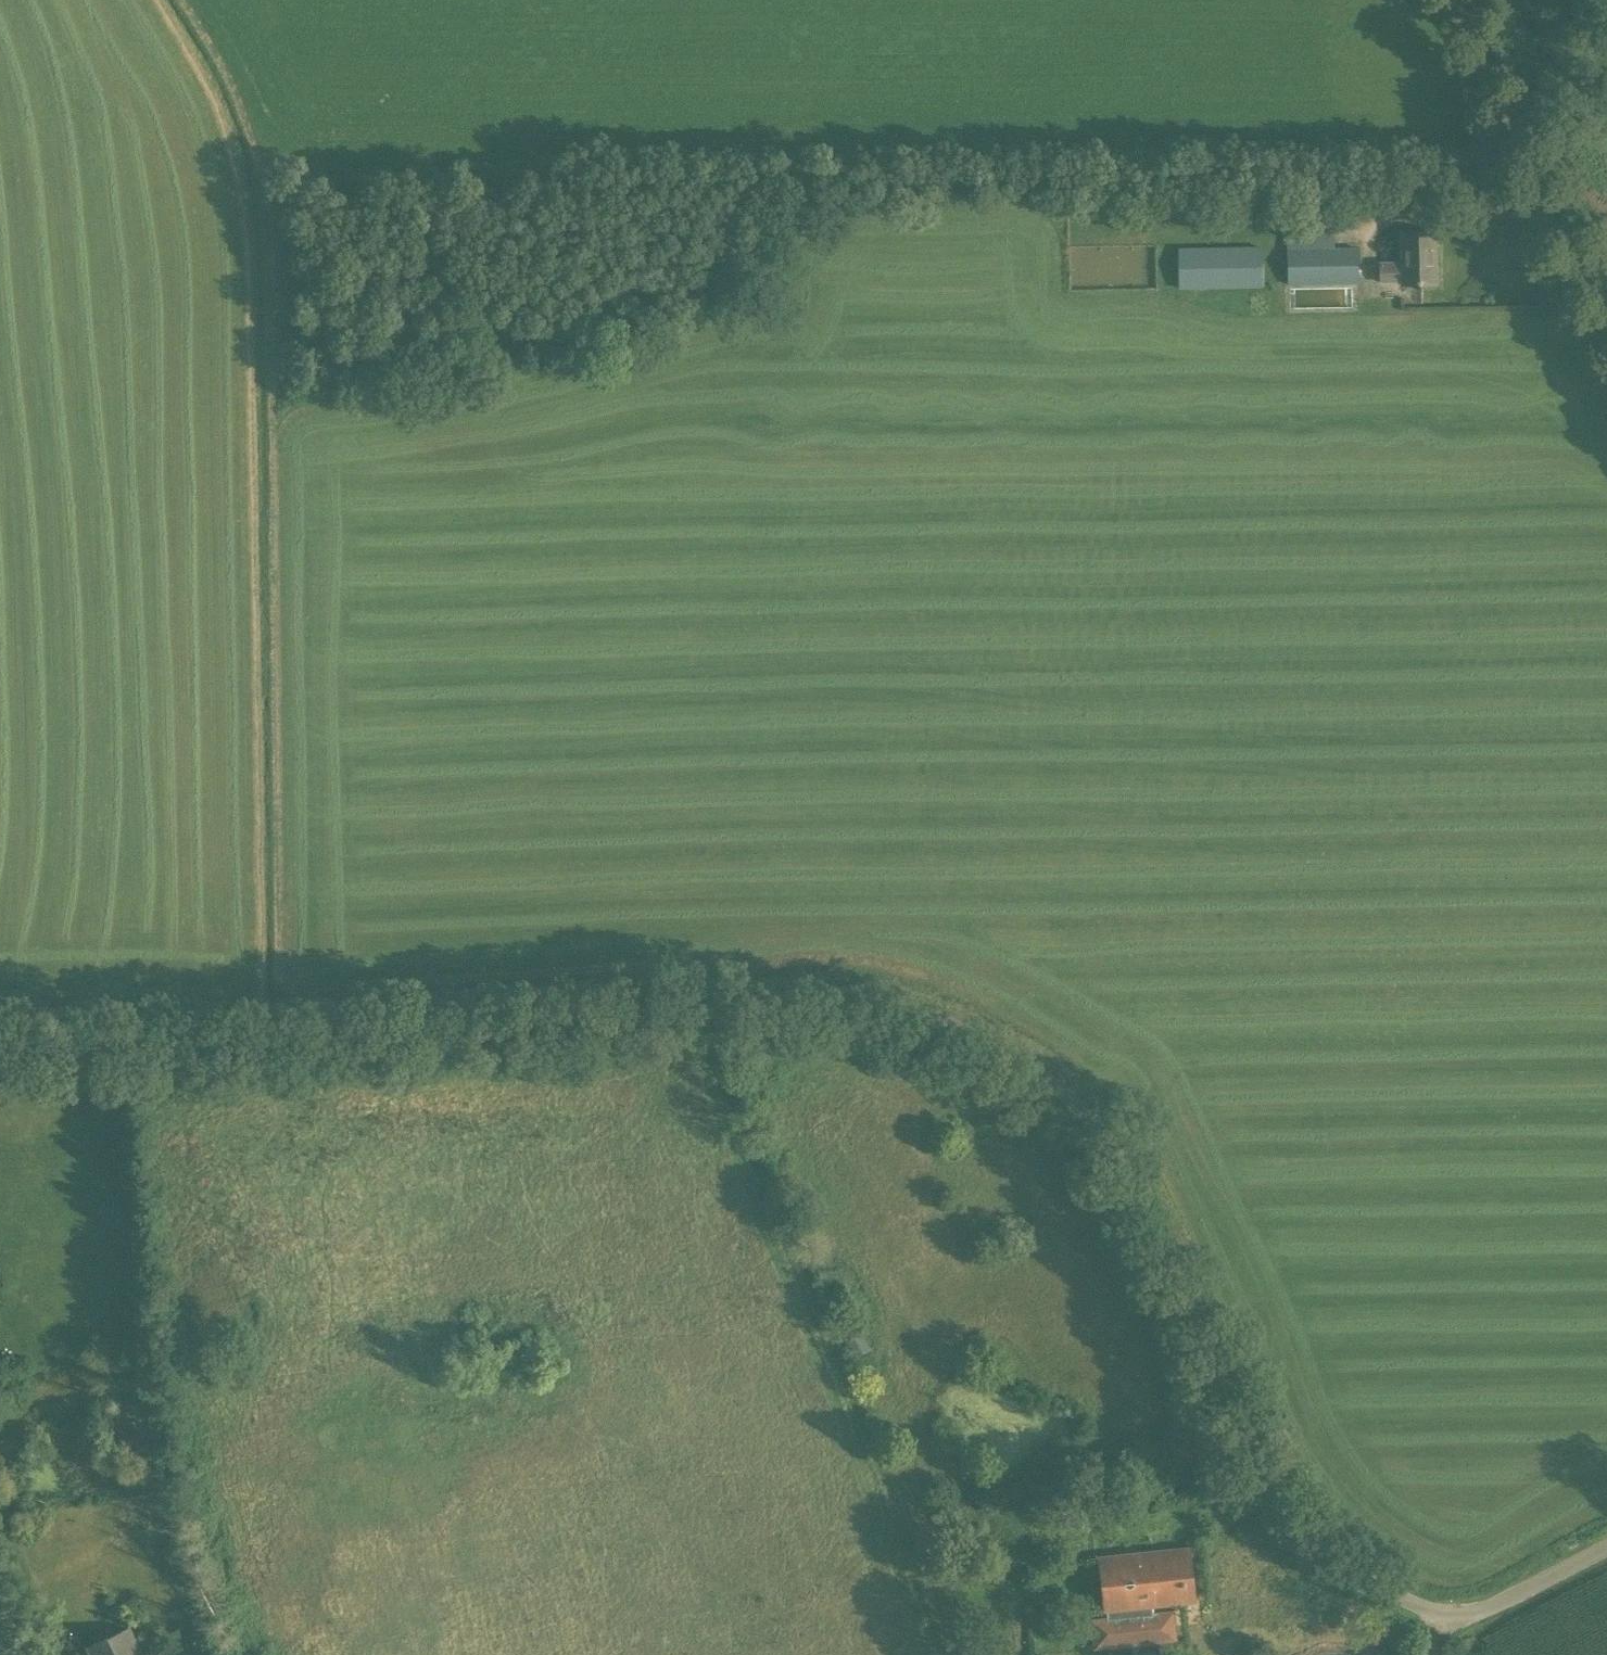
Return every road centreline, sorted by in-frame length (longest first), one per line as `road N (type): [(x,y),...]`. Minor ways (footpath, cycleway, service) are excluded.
road 1 (tertiary): [(1606,1545),(1488,1607),(1454,1613),(1418,1606),(1350,1568),(1312,1539),(1279,1496),(1132,1182),(1099,1133),(1040,1076),(966,1032),(895,1004),(840,998),(194,1043),(0,1043)]
road 2 (unclassified): [(1606,295),(1530,181),(1452,0)]

